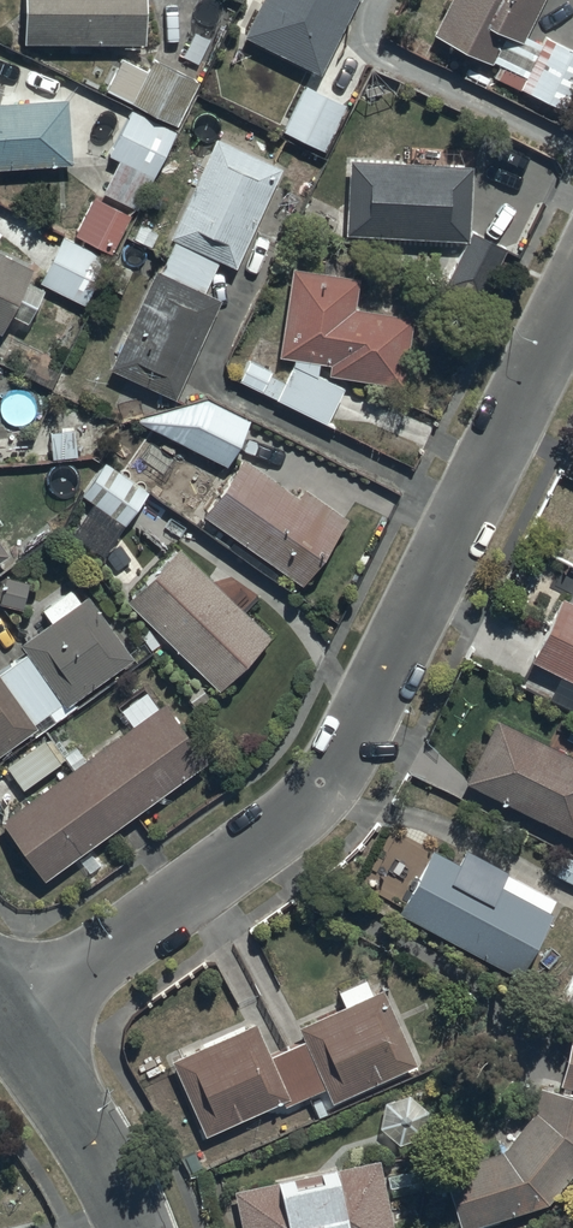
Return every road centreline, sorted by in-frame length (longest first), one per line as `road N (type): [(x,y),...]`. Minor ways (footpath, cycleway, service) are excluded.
road 1 (residential): [(10,1015),(307,808),(572,284)]
road 2 (residential): [(10,1015),(119,1187),(131,1227)]

